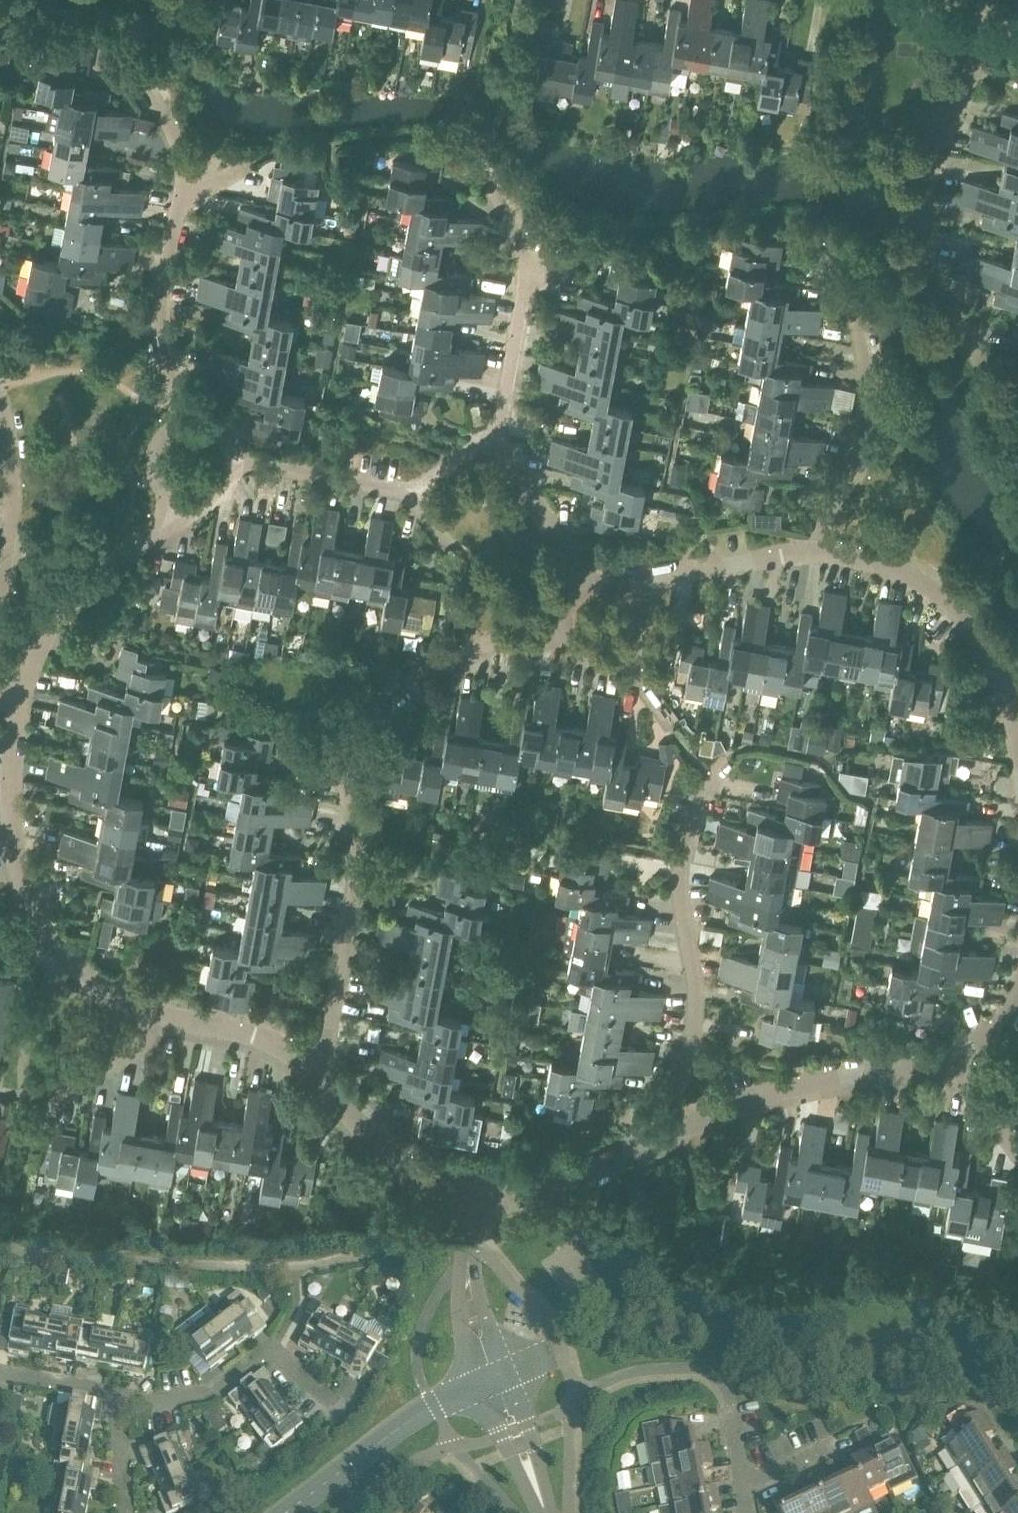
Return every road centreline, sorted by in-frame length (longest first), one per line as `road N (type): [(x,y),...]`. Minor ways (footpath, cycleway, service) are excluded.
road 1 (residential): [(988,44),(925,188),(938,283),(1017,437)]
road 2 (residential): [(315,1074),(264,1037),(137,1008),(80,965),(6,864)]
road 3 (residential): [(1017,1015),(952,1065),(803,1091),(683,1134)]
road 4 (residential): [(683,1134),(693,1022),(687,856),(711,781)]
road 5 (residential): [(315,1074),(339,981),(355,843),(356,809),(328,741)]
road 6 (residential): [(807,554),(827,502),(863,459),(879,417),(869,340),(832,266)]
road 7 (residential): [(501,441),(532,259),(479,164)]
road 8 (residential): [(807,554),(899,573),(964,613),(1017,715)]
road 9 (residential): [(240,467),(407,491),(479,445),(501,441)]
road 10 (residential): [(13,701),(65,610),(185,506)]
road 11 (residential): [(0,635),(15,548),(13,455),(0,388)]
road 12 (residential): [(179,426),(161,338),(166,277),(188,183)]
road 13 (tertiary): [(289,1512),(417,1418),(490,1377)]
road 14 (residential): [(683,1134),(566,1184),(478,1197)]
road 15 (residential): [(478,1197),(456,1195),(413,1169),(315,1074)]
road 16 (residential): [(385,702),(445,662),(553,640)]
road 17 (residential): [(490,1377),(471,1254),(478,1197)]
road 18 (residential): [(122,1403),(196,1407),(279,1348)]
road 19 (residential): [(643,596),(698,568),(807,554)]
road 20 (residential): [(6,864),(13,701)]
road 21 (residential): [(188,183),(174,121),(118,44)]
road 22 (residential): [(583,576),(501,441)]
road 23 (tertiary): [(547,1512),(490,1377)]
road 24 (residential): [(0,1385),(122,1403)]

